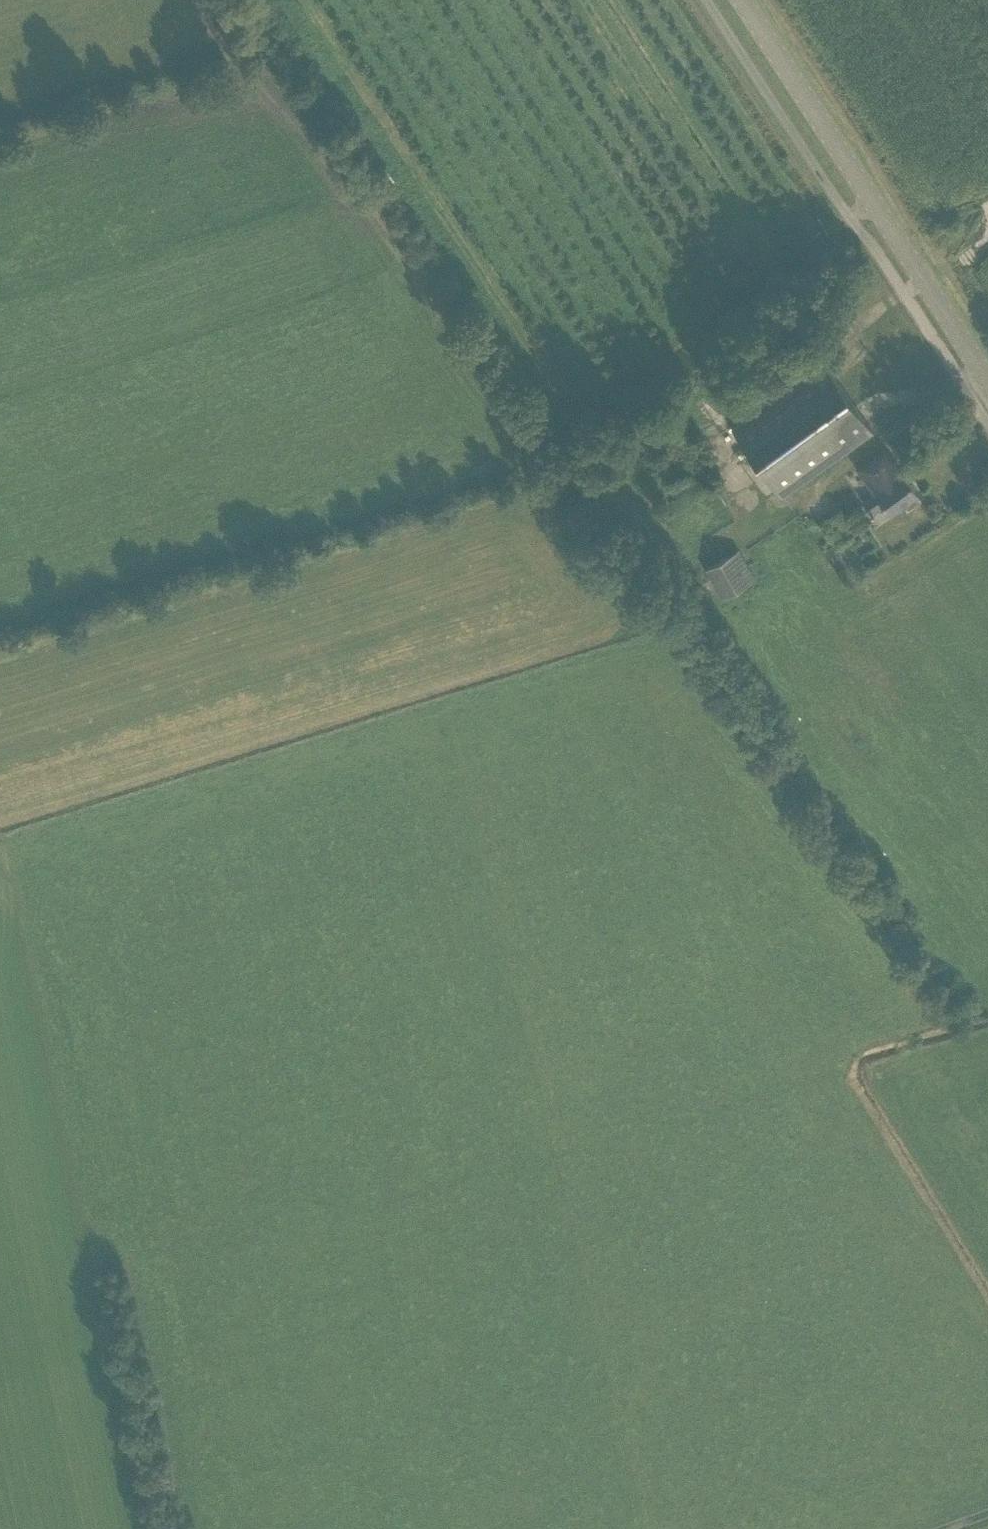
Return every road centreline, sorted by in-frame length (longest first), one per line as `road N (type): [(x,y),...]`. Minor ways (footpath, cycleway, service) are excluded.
road 1 (tertiary): [(987,381),(742,0)]

